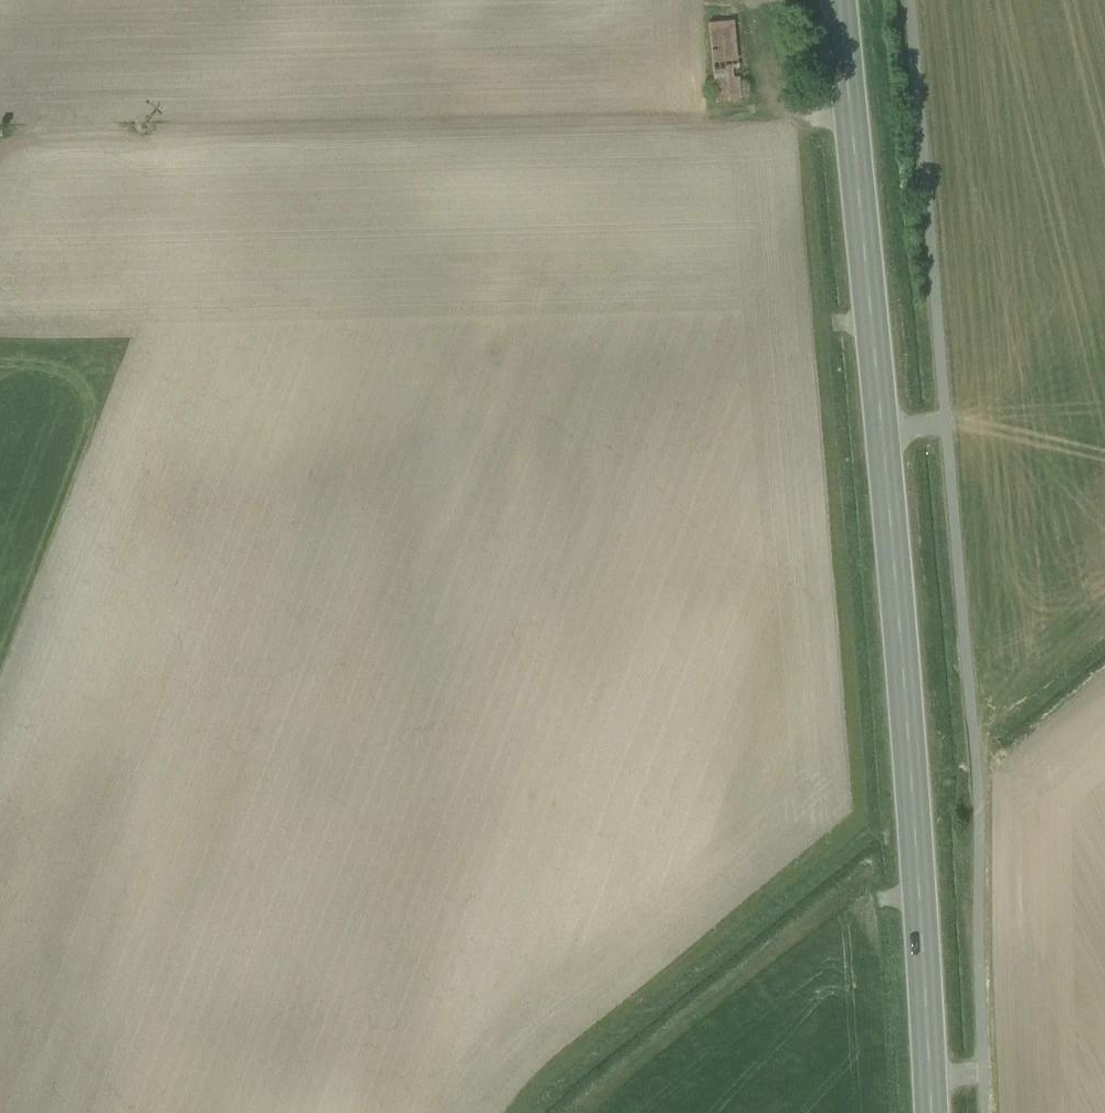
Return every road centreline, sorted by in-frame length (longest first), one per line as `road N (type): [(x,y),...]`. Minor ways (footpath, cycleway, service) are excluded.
road 1 (primary): [(930,1112),(905,718),(839,0)]

